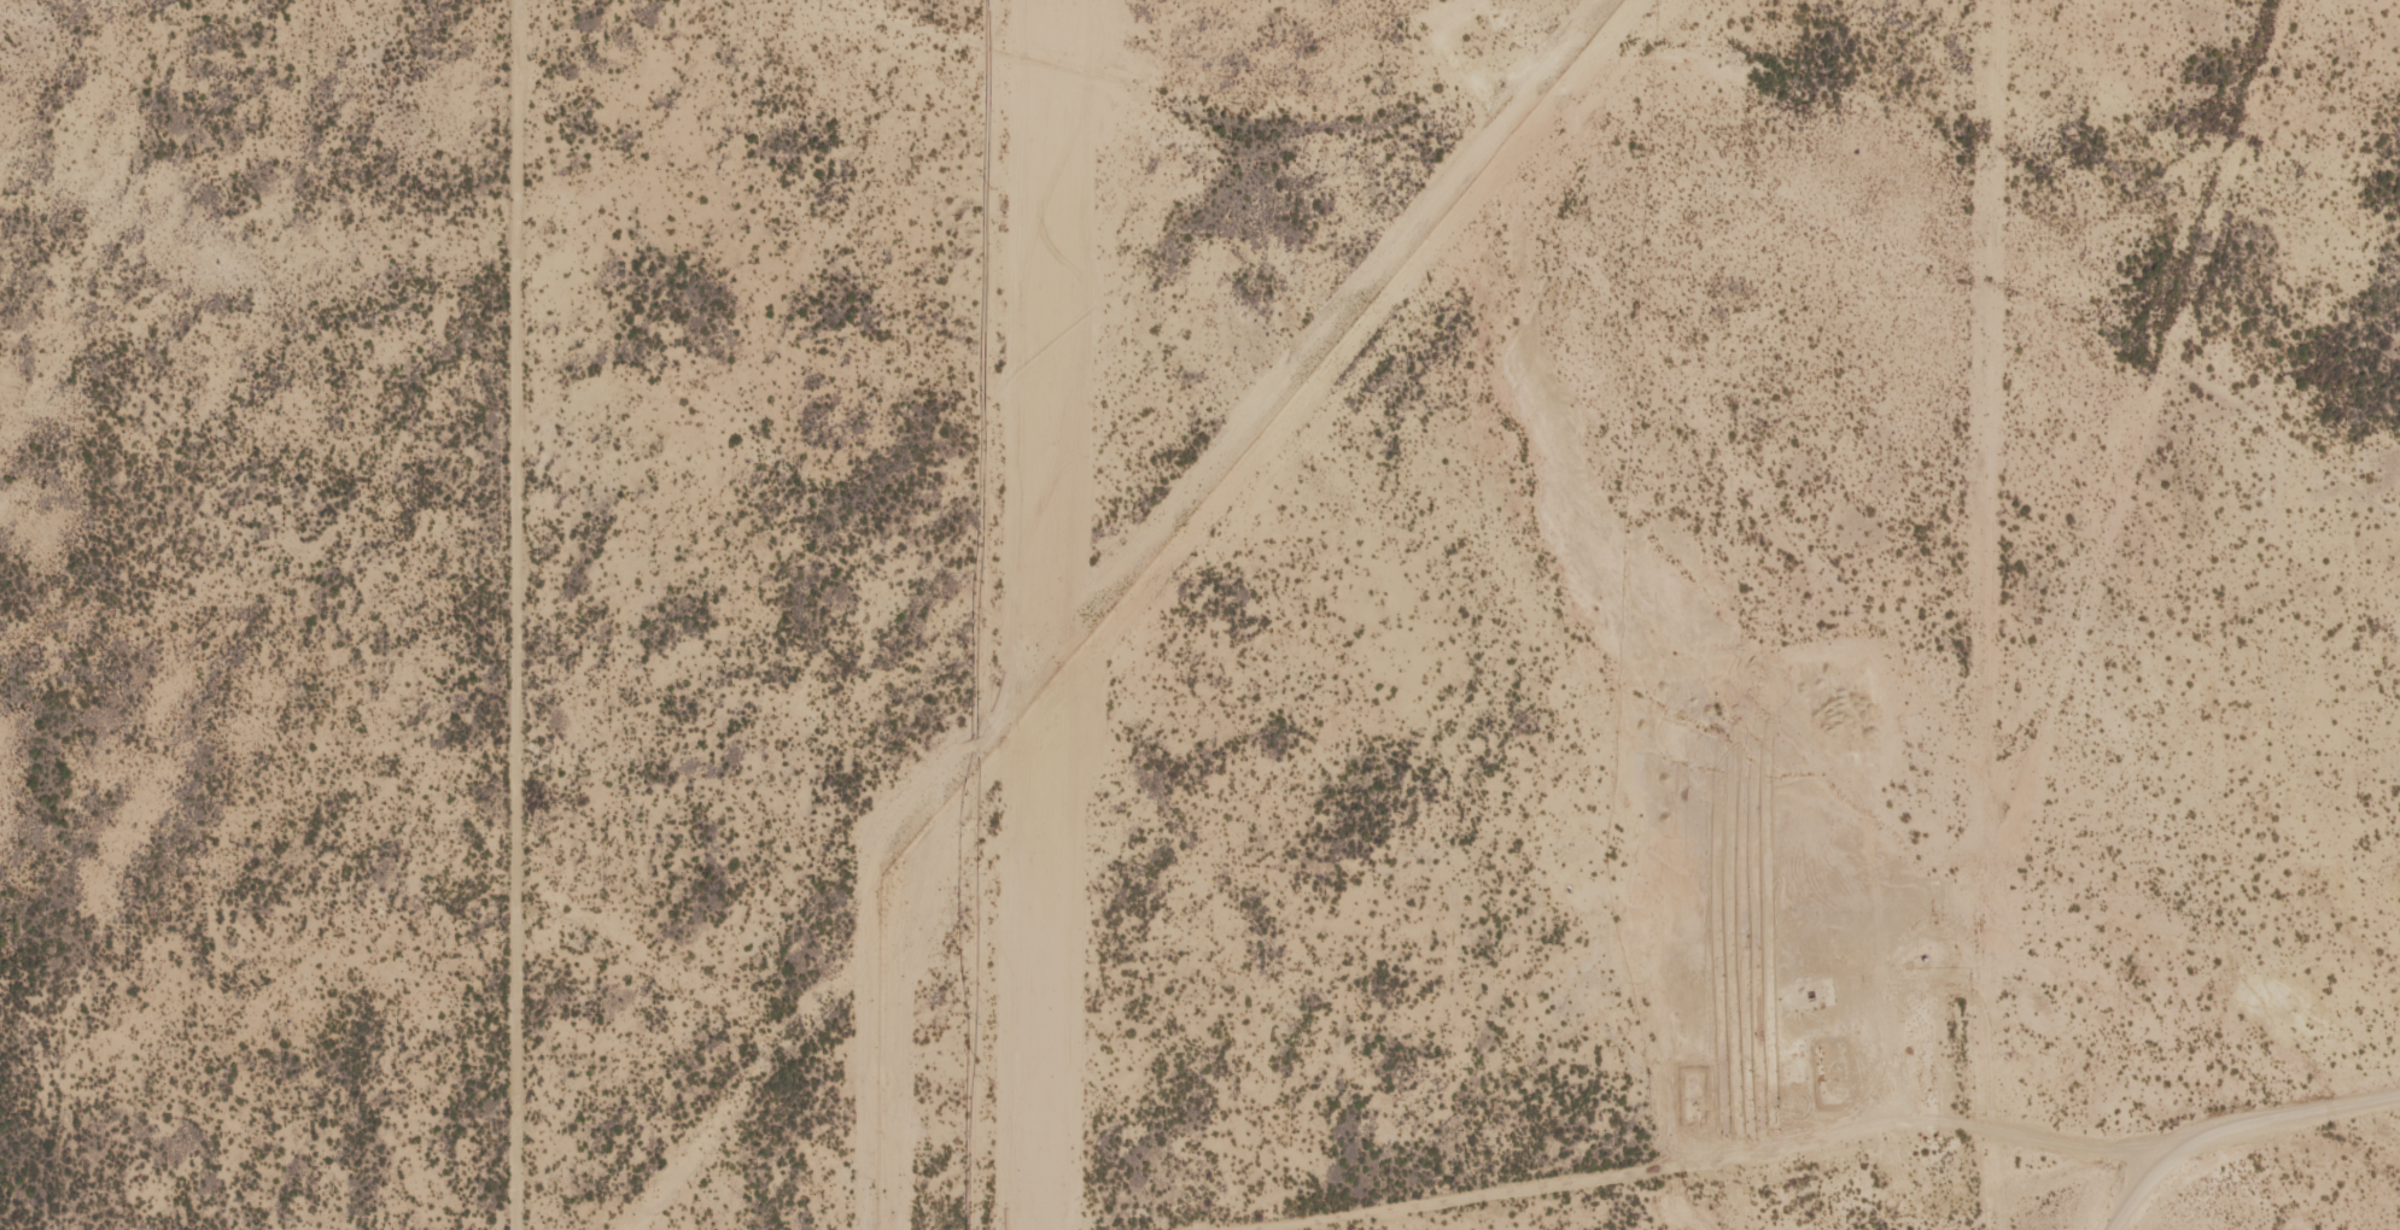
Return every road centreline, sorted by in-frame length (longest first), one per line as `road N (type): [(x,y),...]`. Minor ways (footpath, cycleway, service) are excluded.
road 1 (track): [(907,1229),(1968,1085),(2240,1067),(2399,1034)]
road 2 (track): [(1980,1229),(1950,867),(1878,667),(1460,92)]
road 3 (track): [(534,0),(555,1229)]
road 4 (track): [(2399,519),(2221,418),(1786,242),(1707,188),(1635,84),(1460,92),(1394,0)]
road 5 (track): [(1460,92),(1321,170),(1225,170),(1050,128),(840,0)]

